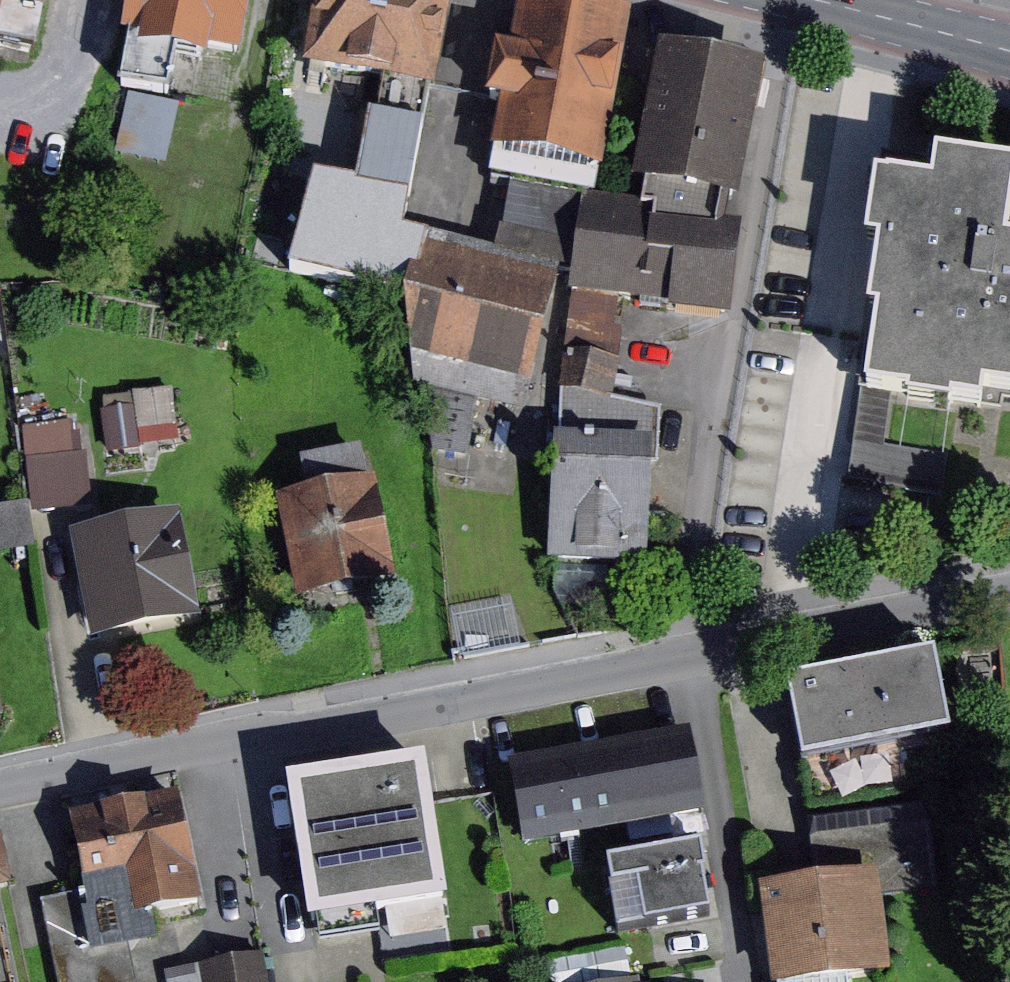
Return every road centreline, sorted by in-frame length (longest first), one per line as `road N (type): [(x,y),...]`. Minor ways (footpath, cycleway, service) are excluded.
road 1 (residential): [(0,800),(265,734),(1009,592)]
road 2 (secondary): [(841,0),(1009,45)]

